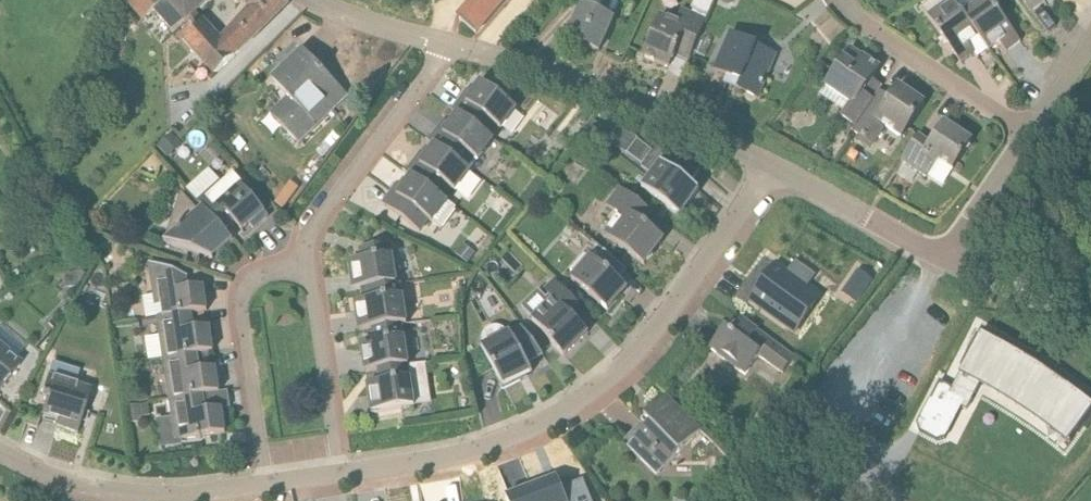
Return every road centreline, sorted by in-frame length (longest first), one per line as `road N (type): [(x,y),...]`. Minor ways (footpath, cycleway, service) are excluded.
road 1 (residential): [(340,472),(483,446),(580,398),(653,332),(772,166)]
road 2 (residential): [(772,166),(681,122),(447,44)]
road 3 (residential): [(0,453),(117,492),(267,484)]
road 4 (residential): [(309,270),(315,222),(447,44)]
road 5 (residential): [(309,270),(264,276),(242,301),(267,484)]
road 6 (residential): [(1022,131),(843,0)]
road 7 (residential): [(340,472),(309,270)]
road 8 (residential): [(942,257),(772,166)]
road 9 (unclassified): [(1090,316),(942,257)]
road 10 (residential): [(942,257),(1022,131)]
road 11 (residential): [(447,44),(316,0)]

